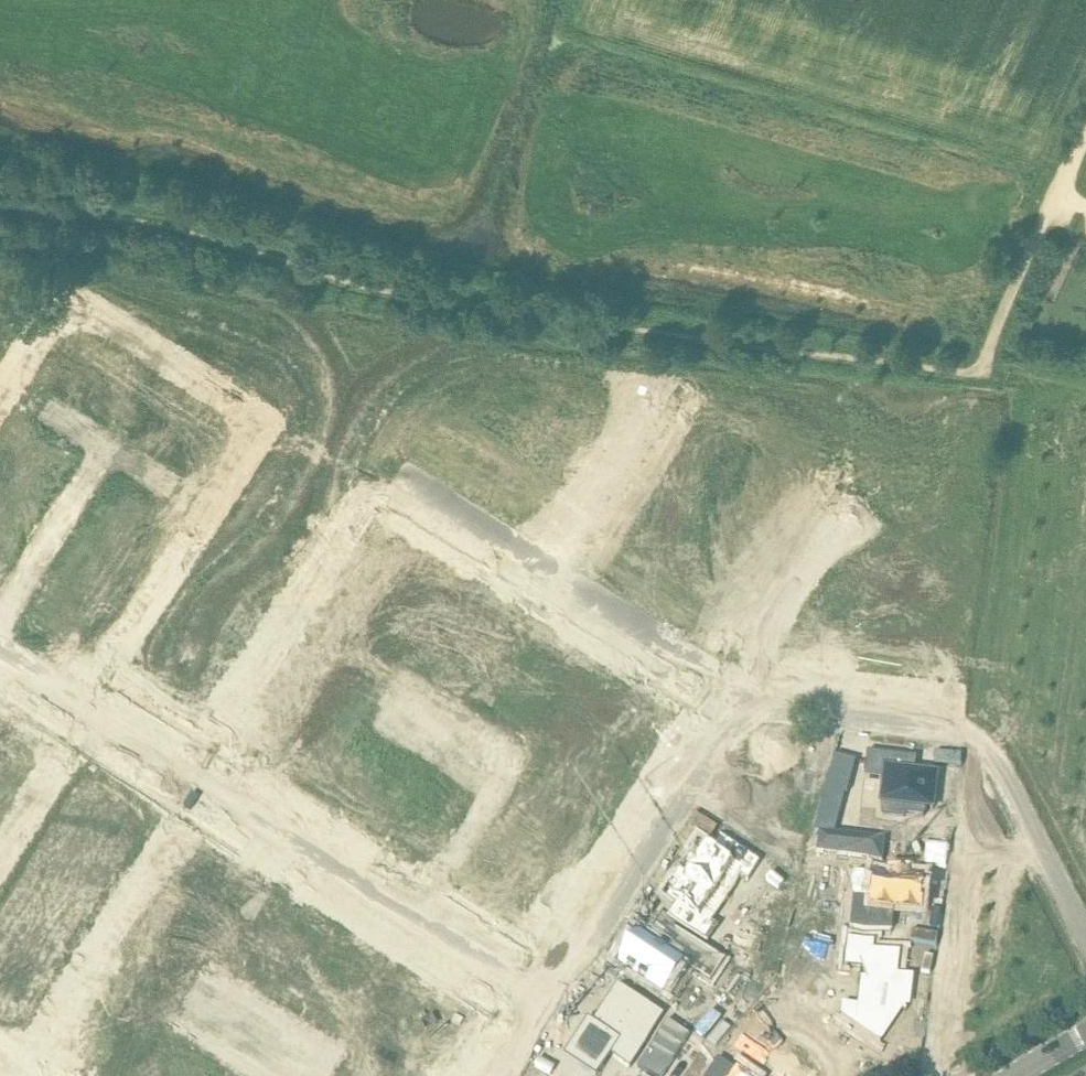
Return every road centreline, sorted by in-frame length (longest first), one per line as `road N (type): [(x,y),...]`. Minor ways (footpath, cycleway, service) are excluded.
road 1 (residential): [(0,662),(523,1005)]
road 2 (residential): [(725,695),(945,713),(973,724),(1085,934)]
road 3 (residential): [(725,695),(523,1005)]
road 4 (track): [(986,374),(1001,314),(1085,136)]
road 5 (residential): [(531,570),(725,695)]
road 6 (residential): [(860,514),(786,587),(725,695)]
road 7 (residential): [(646,383),(628,441),(599,490),(531,570)]
road 8 (residential): [(406,491),(531,570)]

